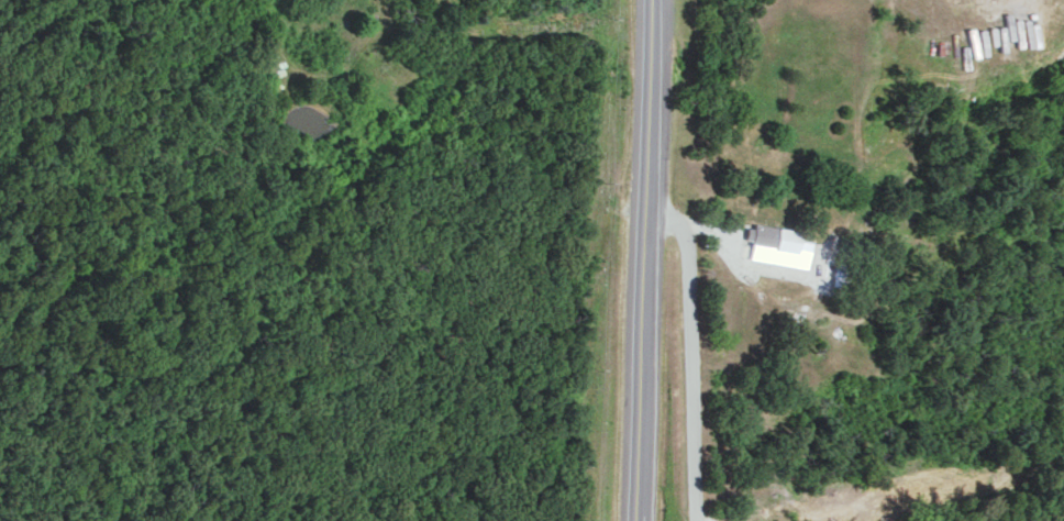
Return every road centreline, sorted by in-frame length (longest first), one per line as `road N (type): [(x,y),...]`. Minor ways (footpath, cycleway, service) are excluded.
road 1 (primary): [(645,520),(654,62)]
road 2 (residential): [(652,219),(687,240),(694,520)]

